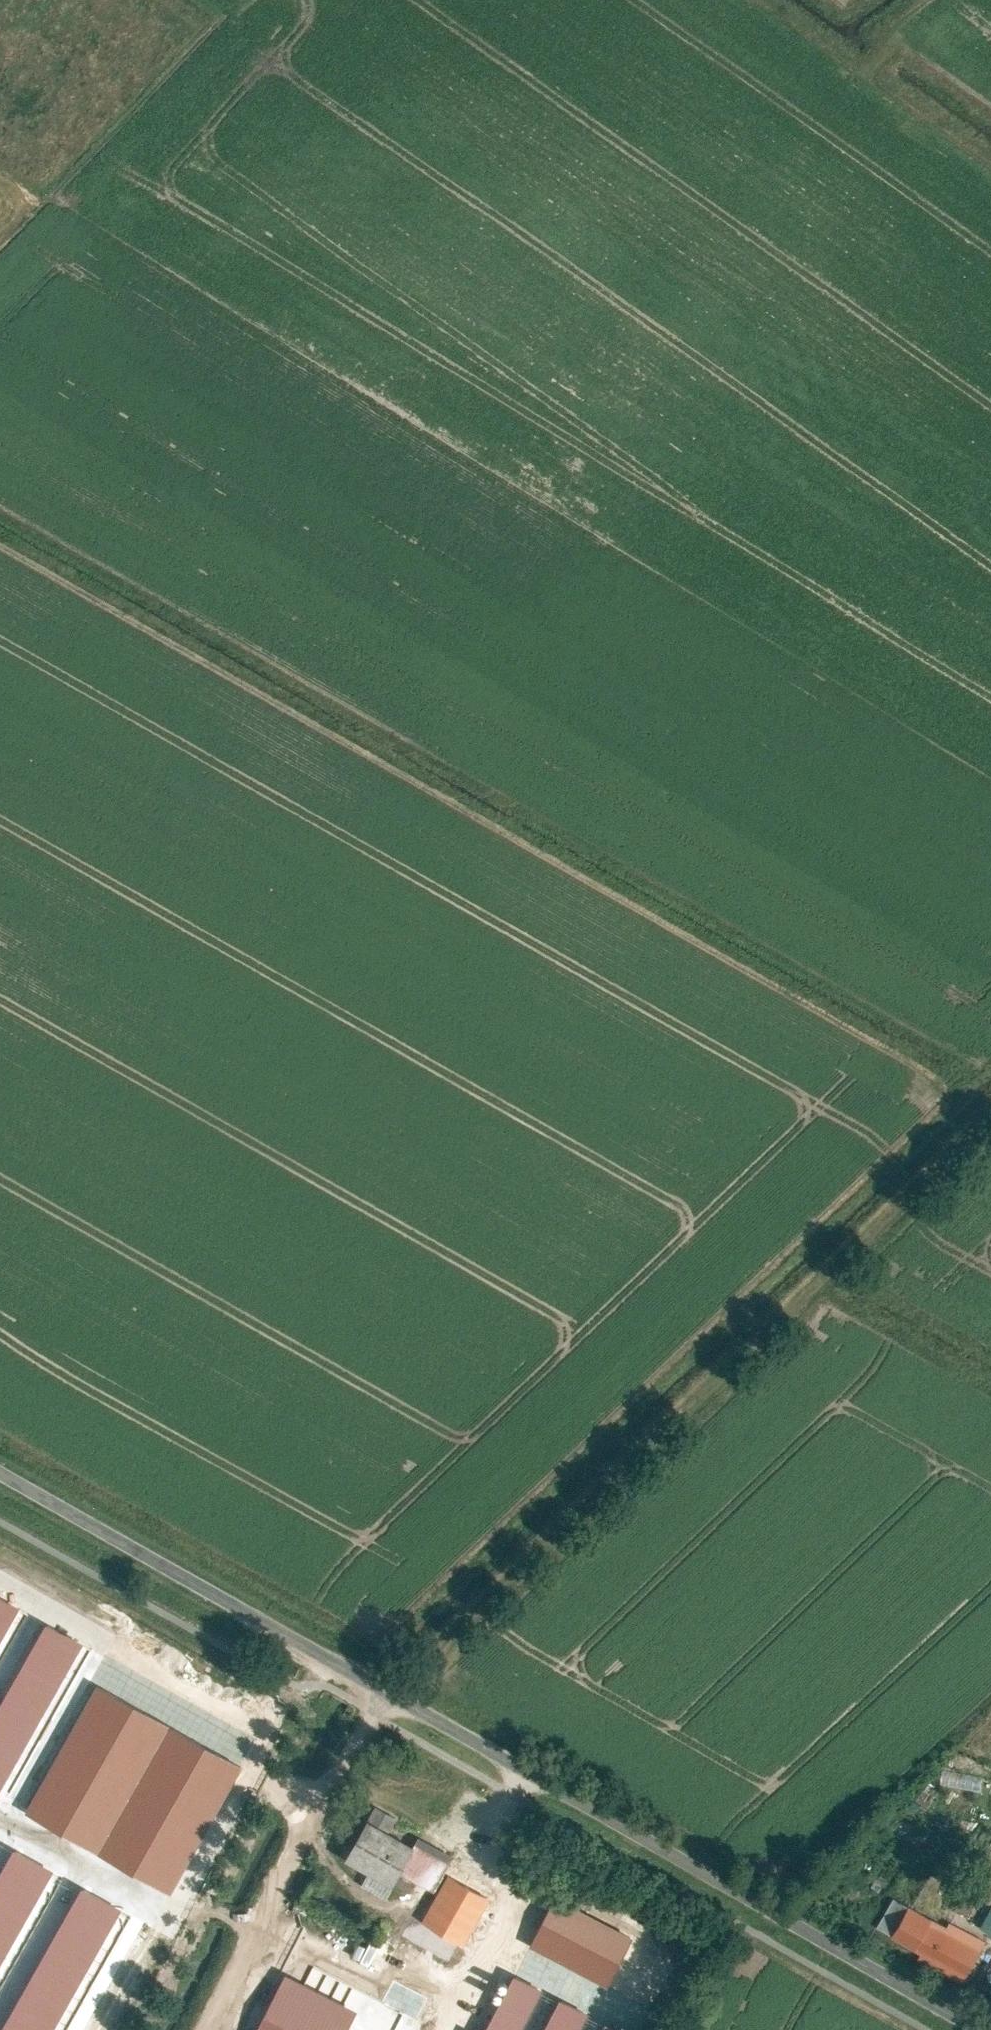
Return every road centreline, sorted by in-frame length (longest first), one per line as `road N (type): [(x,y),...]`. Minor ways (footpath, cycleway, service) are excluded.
road 1 (tertiary): [(0,1469),(986,2029)]
road 2 (track): [(388,1690),(203,2029)]

